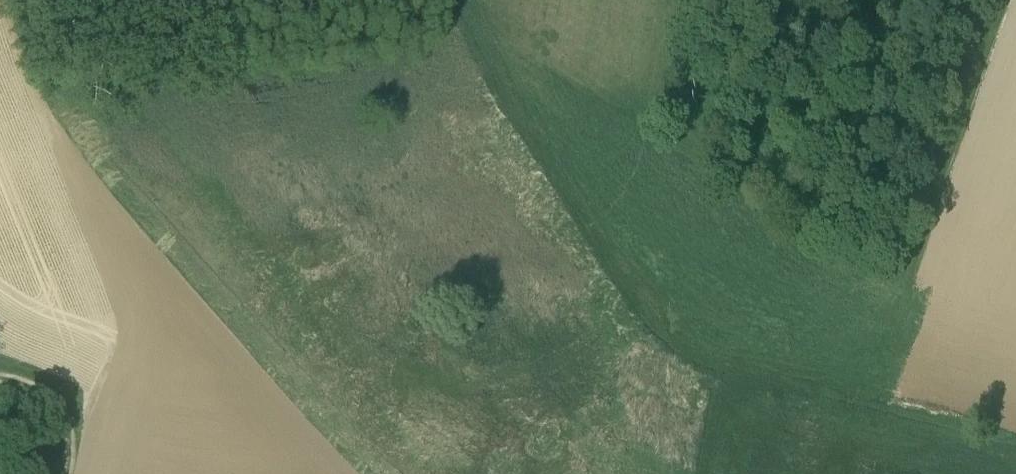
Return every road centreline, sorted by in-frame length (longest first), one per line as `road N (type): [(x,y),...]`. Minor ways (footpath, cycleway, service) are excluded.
road 1 (track): [(0,378),(32,381),(59,396),(76,425),(68,473)]

